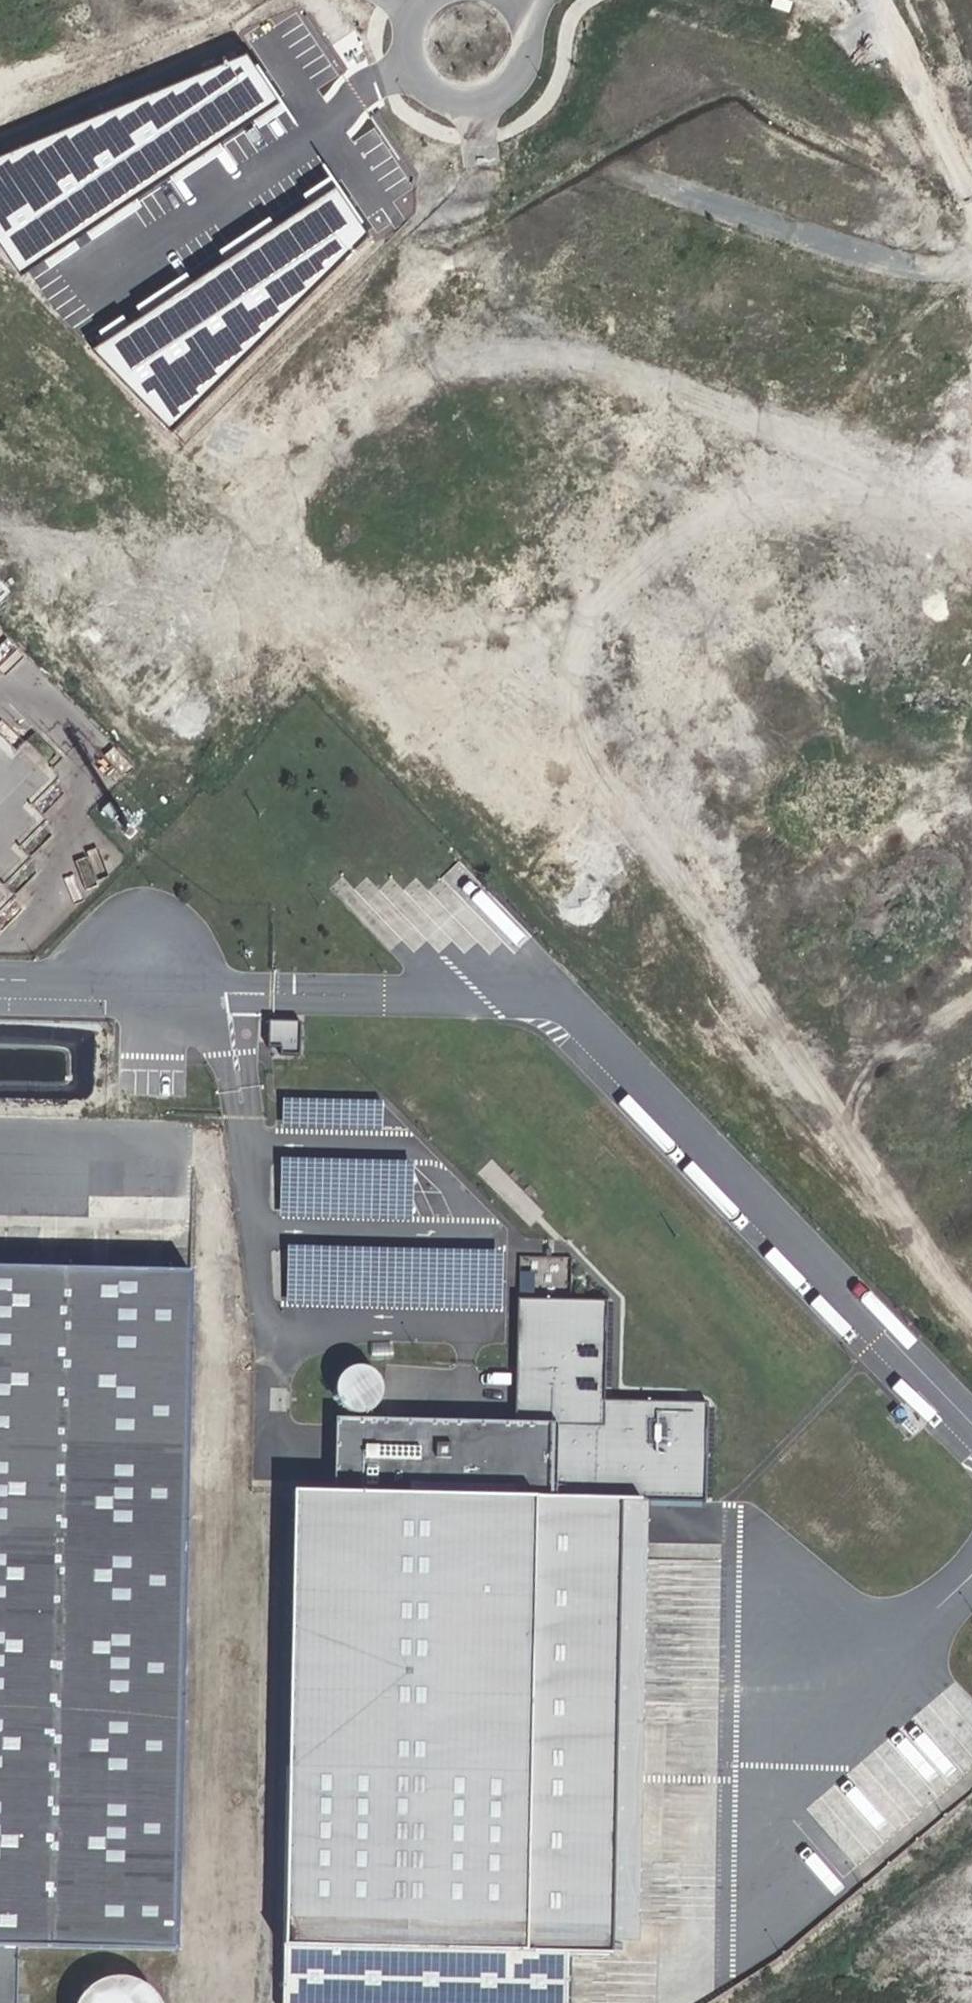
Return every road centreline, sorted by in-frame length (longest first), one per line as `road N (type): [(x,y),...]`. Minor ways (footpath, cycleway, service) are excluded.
road 1 (unclassified): [(448,107),(489,105),(520,79),(530,40),(515,3)]
road 2 (unclassified): [(420,0),(405,22),(404,66),(429,98),(448,107)]

